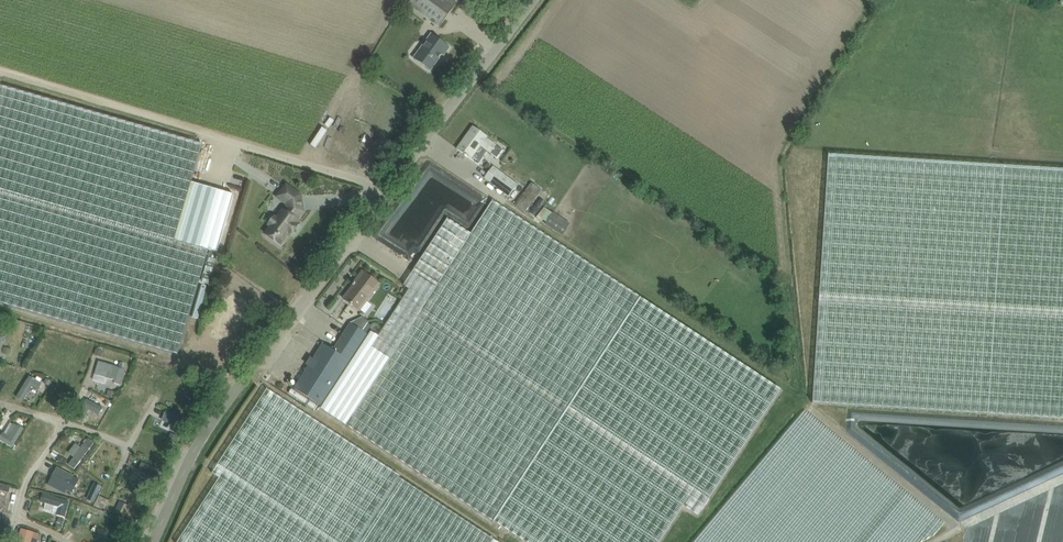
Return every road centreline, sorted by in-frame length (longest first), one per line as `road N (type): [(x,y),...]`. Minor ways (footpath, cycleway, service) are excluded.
road 1 (unclassified): [(161,541),(228,418),(544,0)]

